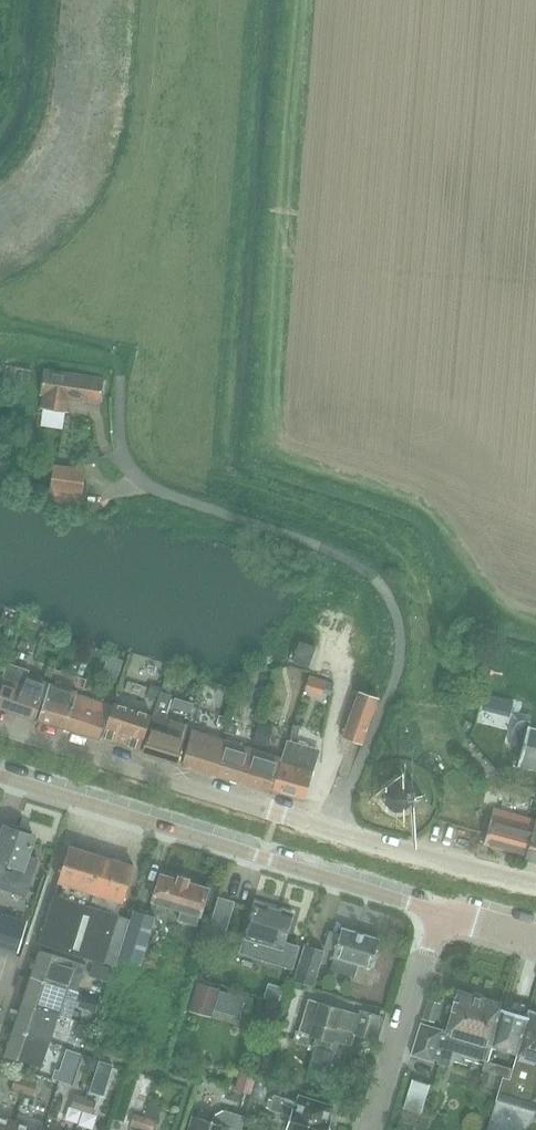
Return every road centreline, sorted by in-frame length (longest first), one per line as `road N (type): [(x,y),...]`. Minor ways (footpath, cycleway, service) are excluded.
road 1 (residential): [(336,829),(393,685),(403,636),(389,597),(363,567),(335,551),(155,491),(125,456),(121,376)]
road 2 (tertiary): [(0,776),(438,909)]
road 3 (residential): [(336,829),(0,724)]
road 4 (residential): [(371,1129),(438,909)]
road 5 (residential): [(535,883),(336,829)]
road 6 (track): [(0,322),(123,352),(121,376)]

